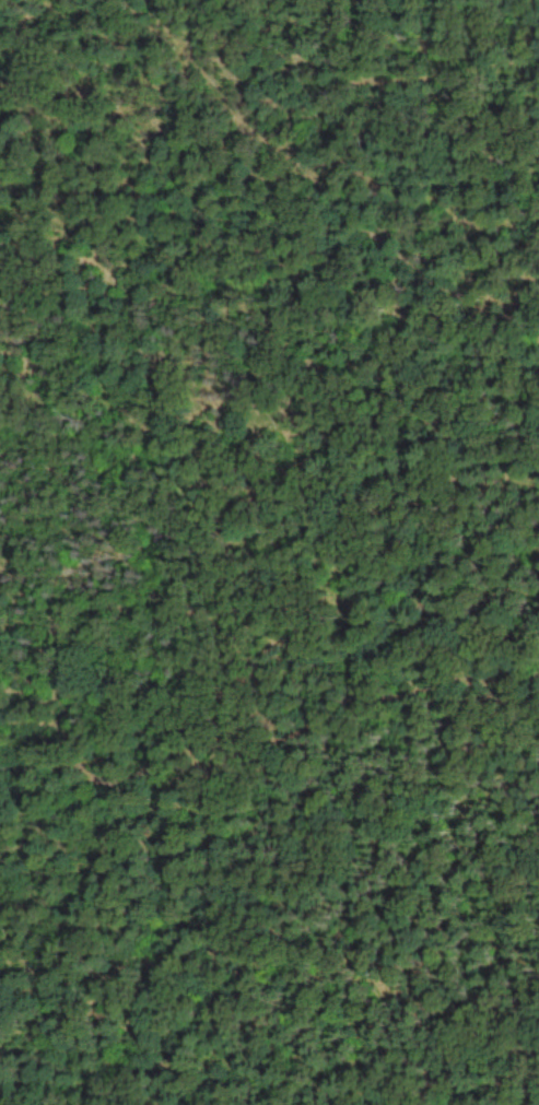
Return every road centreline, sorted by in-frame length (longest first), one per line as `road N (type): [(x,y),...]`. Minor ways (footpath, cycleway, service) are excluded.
road 1 (track): [(0,346),(538,365)]

